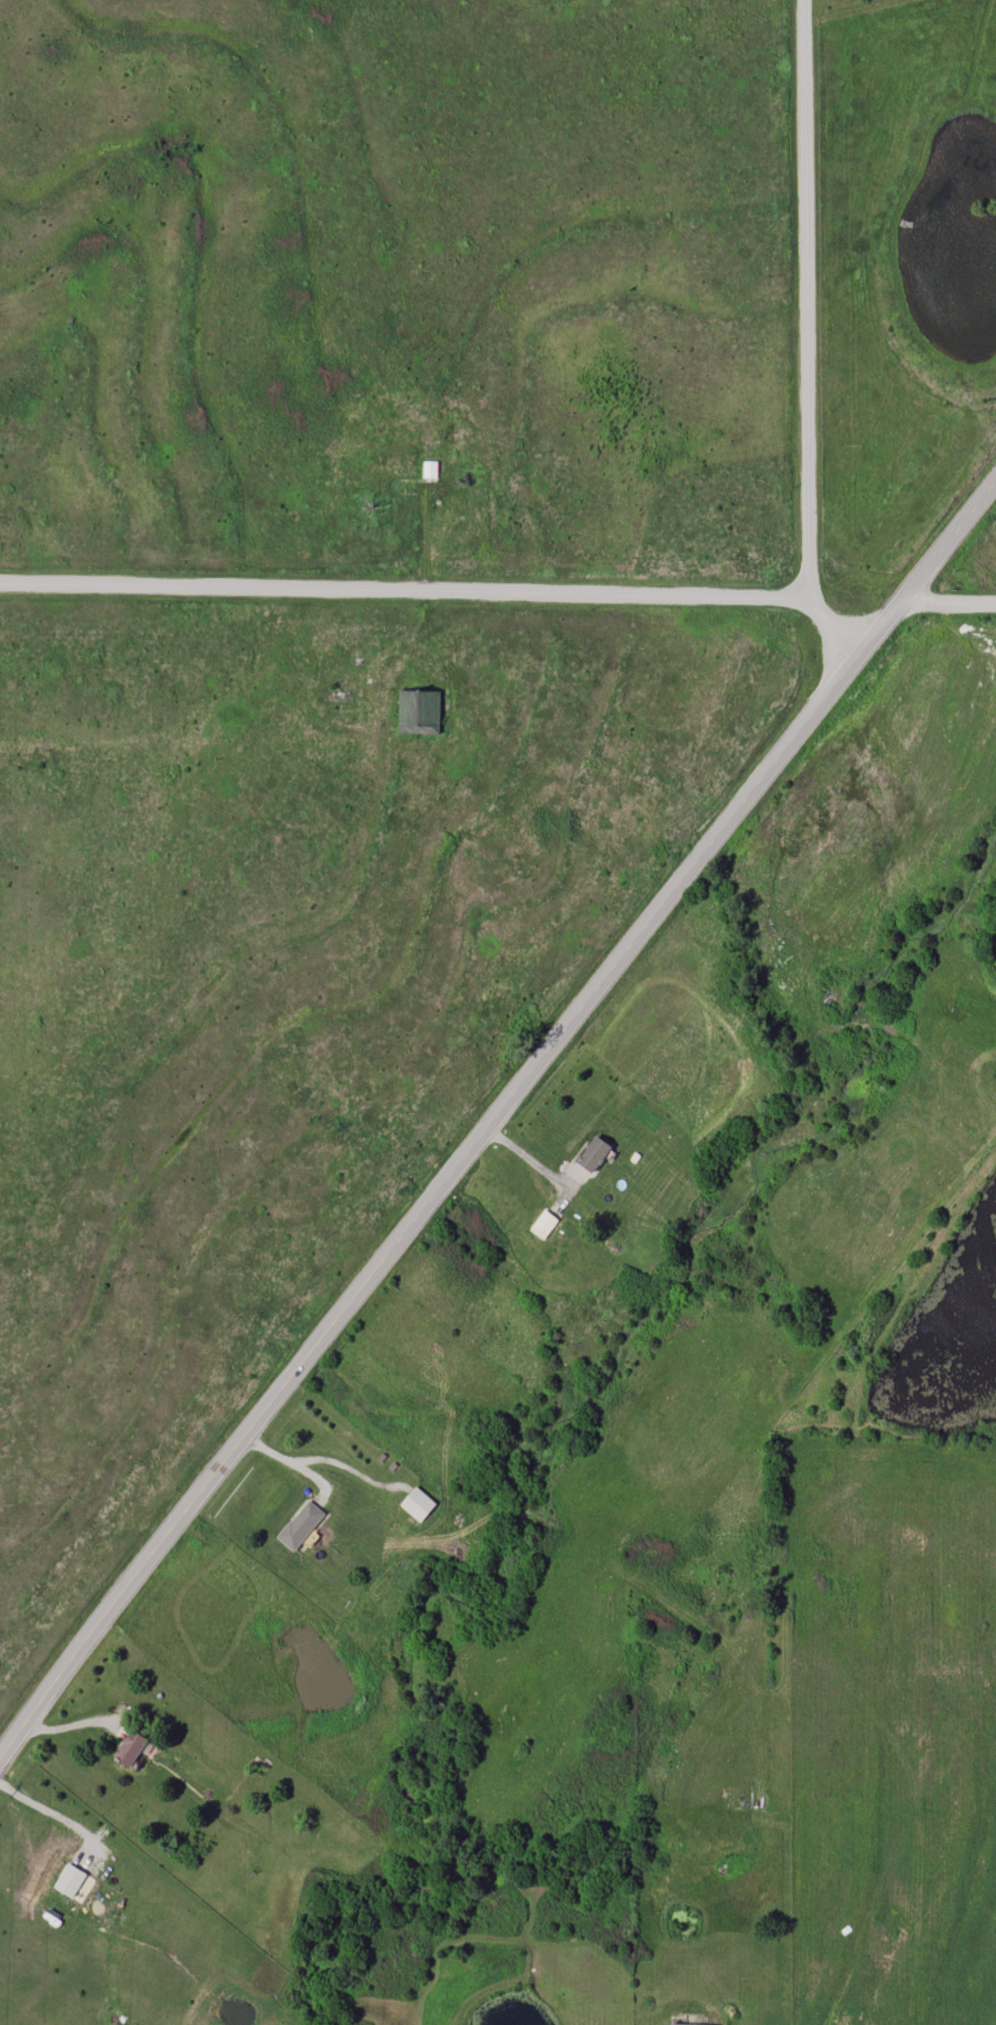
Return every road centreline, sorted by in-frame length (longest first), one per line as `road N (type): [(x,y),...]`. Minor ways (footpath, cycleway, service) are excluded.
road 1 (primary): [(0,1762),(74,1655),(995,481)]
road 2 (residential): [(855,659),(806,597),(0,585)]
road 3 (residential): [(806,597),(805,0)]

